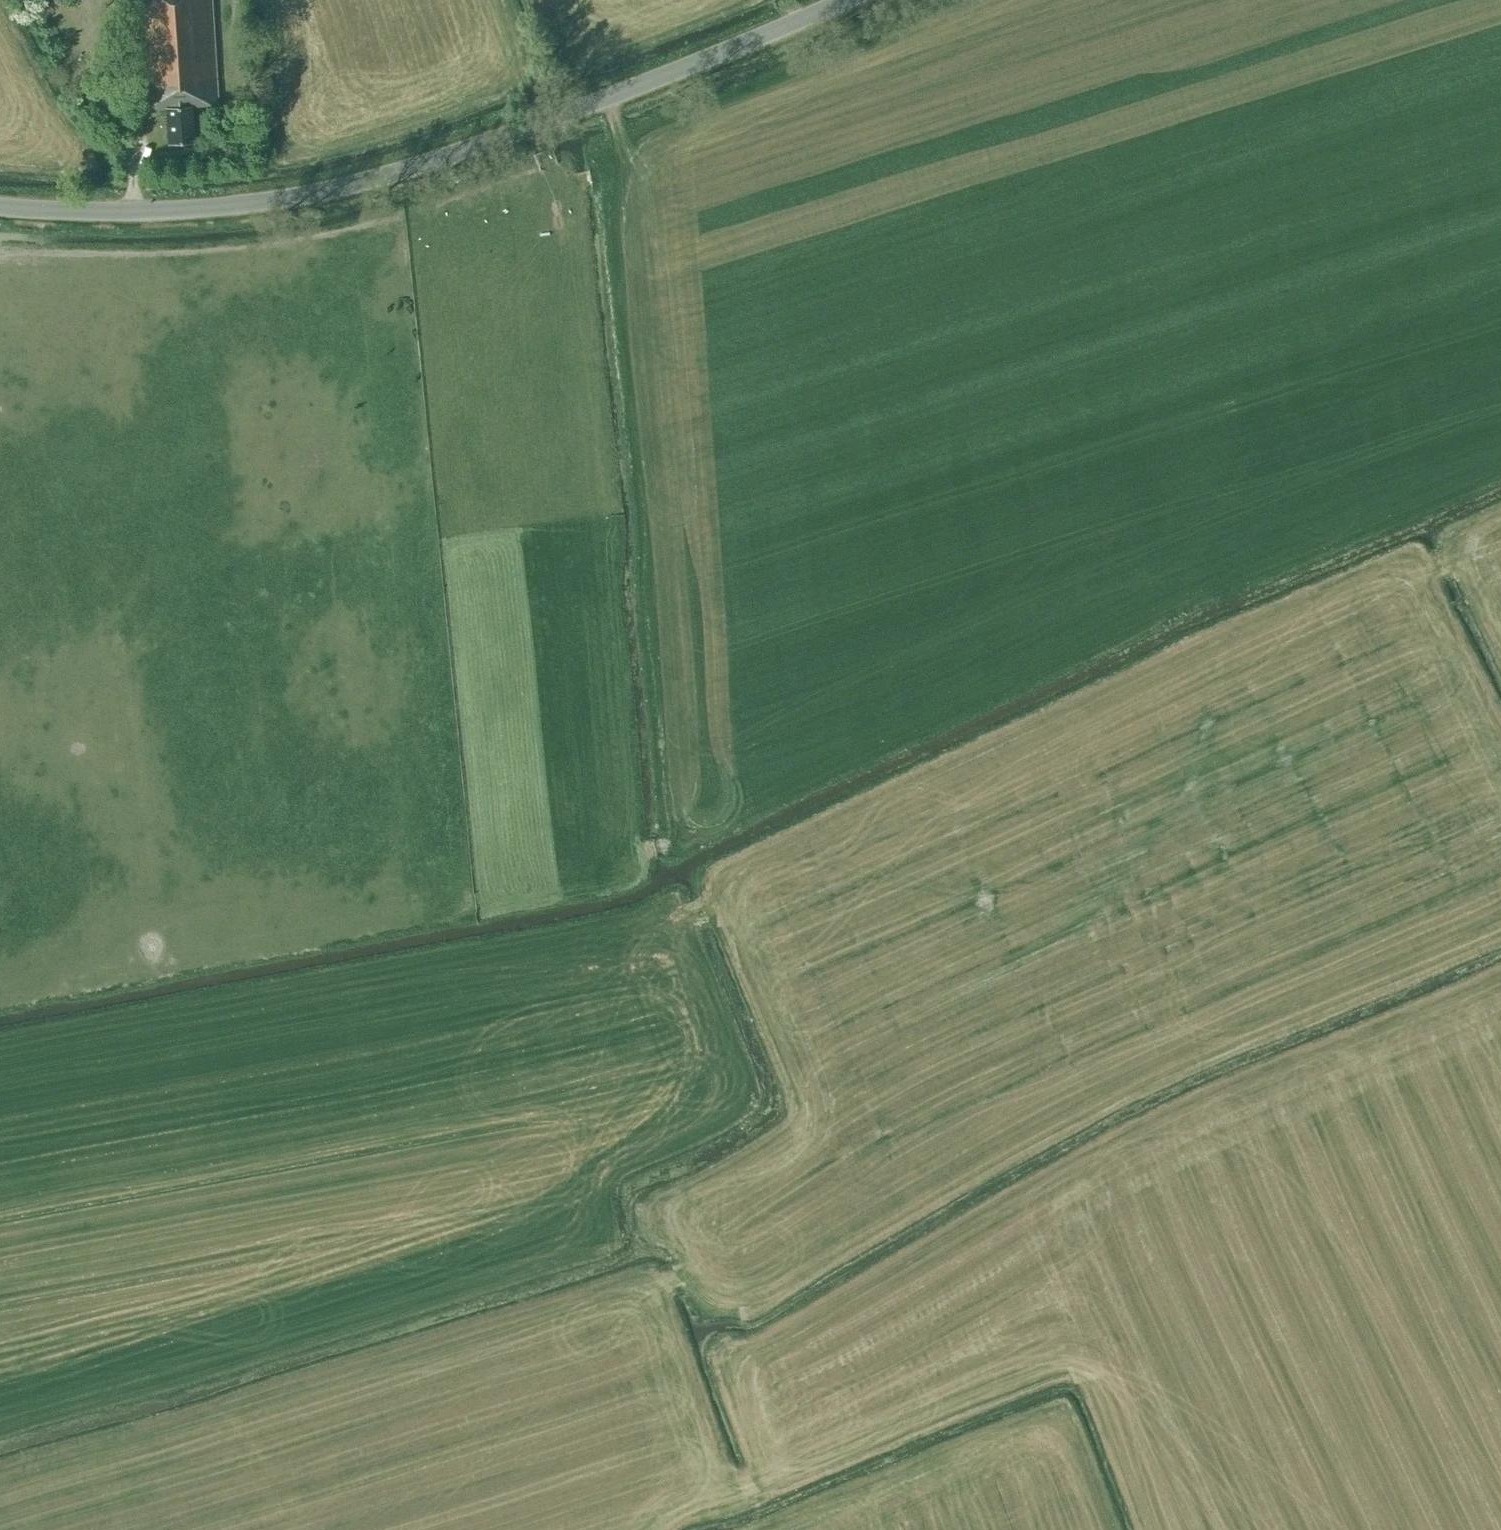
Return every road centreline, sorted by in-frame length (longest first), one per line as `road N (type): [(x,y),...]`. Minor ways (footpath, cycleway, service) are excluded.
road 1 (tertiary): [(0,212),(83,220),(205,214),(346,193),(526,133),(854,0)]

